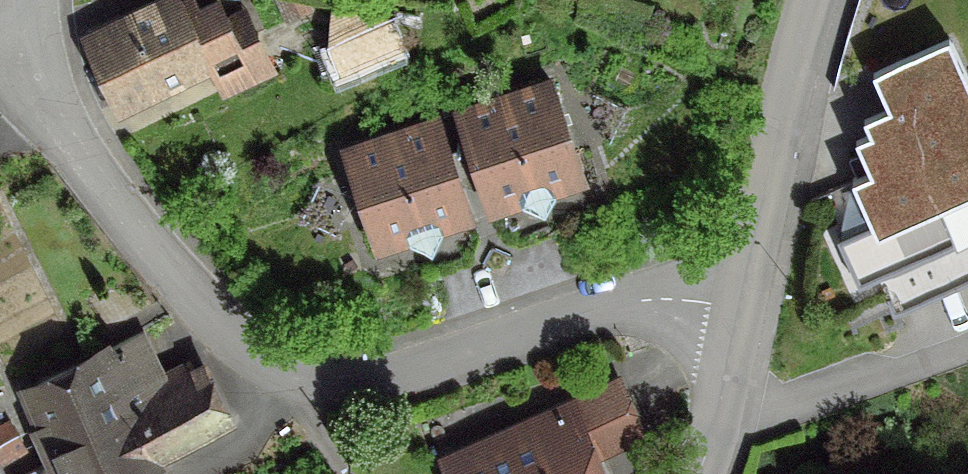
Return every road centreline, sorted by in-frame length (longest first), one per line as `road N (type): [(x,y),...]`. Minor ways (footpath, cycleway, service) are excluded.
road 1 (residential): [(11,29),(34,86),(132,225),(224,325),(264,359),(304,376),(380,376),(642,295),(681,290),(748,299)]
road 2 (residential): [(748,299),(817,0)]
road 3 (residential): [(704,473),(748,299)]

